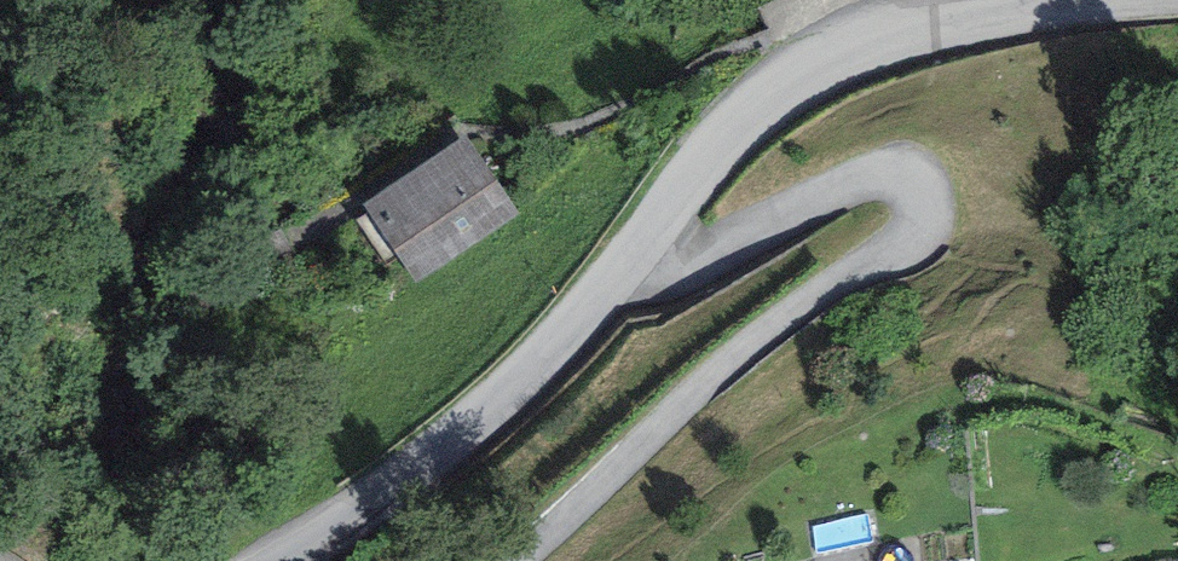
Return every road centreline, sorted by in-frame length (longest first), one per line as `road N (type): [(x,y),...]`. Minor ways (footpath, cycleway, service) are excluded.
road 1 (residential): [(627,268),(716,249),(863,178),(903,178),(924,197),(914,233),(760,334),(516,560)]
road 2 (residential): [(1088,0),(961,13),(849,47),(802,73),(715,149),(627,268)]
road 3 (residential): [(627,268),(539,362),(379,492)]

